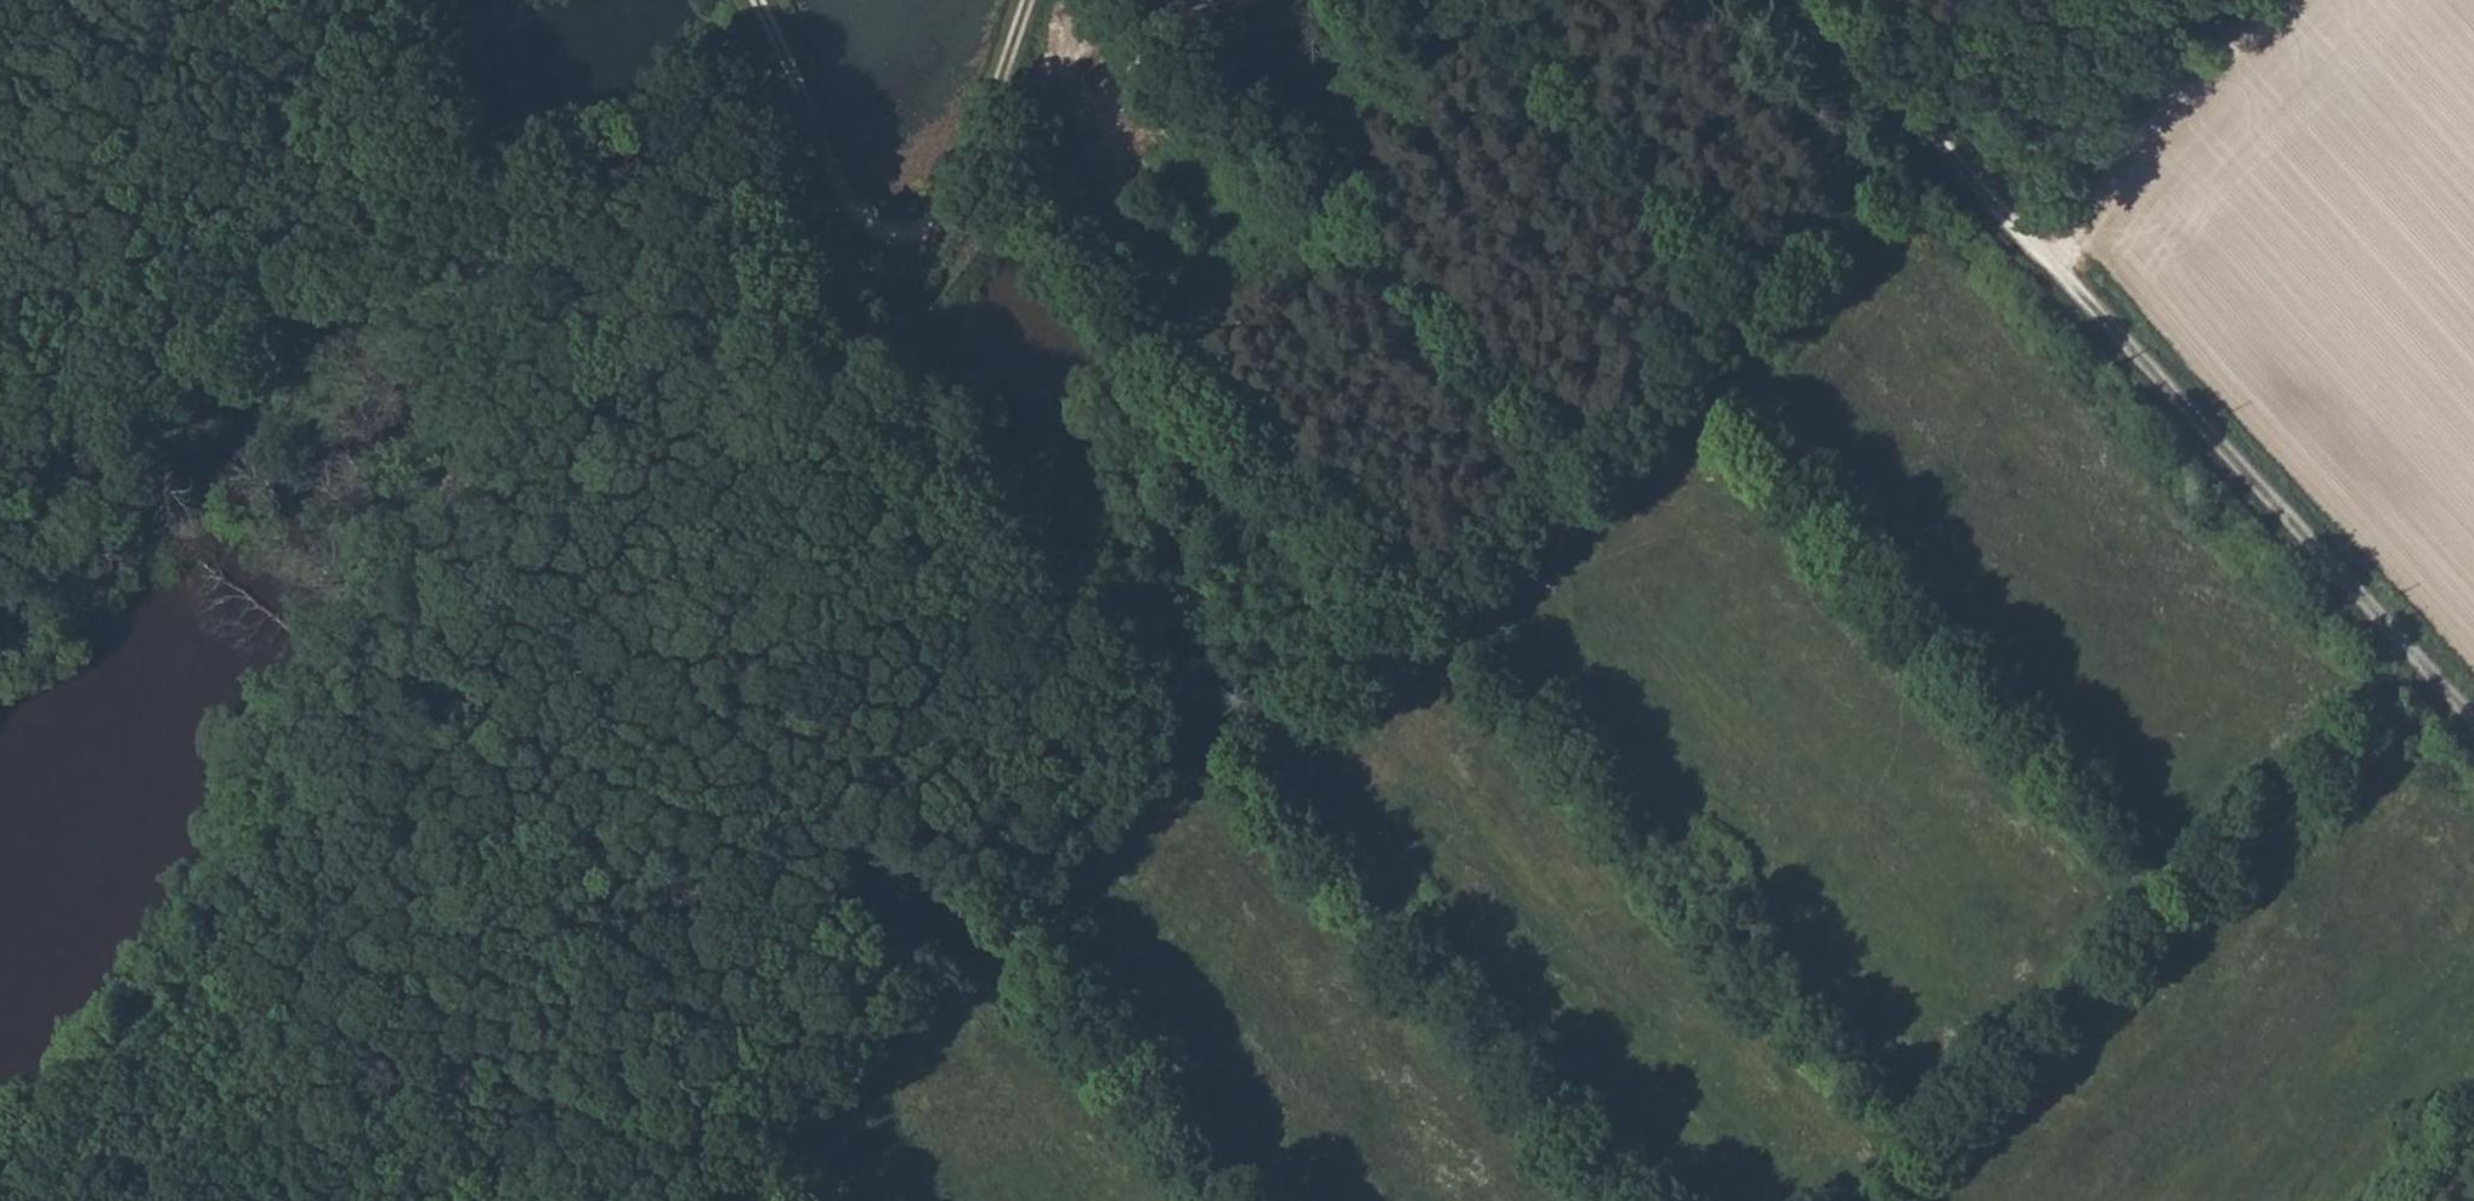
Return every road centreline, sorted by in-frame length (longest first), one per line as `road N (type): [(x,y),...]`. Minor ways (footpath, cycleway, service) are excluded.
road 1 (unclassified): [(2473,719),(1795,0)]
road 2 (track): [(753,0),(856,230),(887,243),(926,235),(947,213),(1032,0)]

